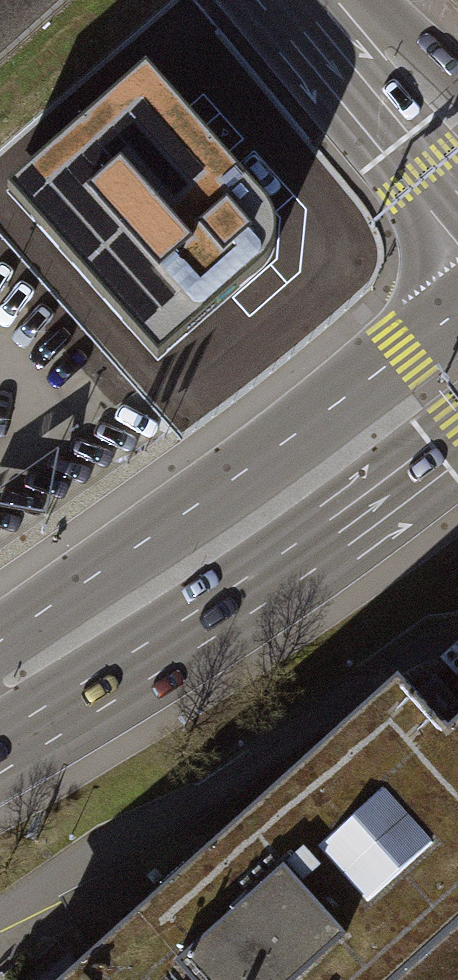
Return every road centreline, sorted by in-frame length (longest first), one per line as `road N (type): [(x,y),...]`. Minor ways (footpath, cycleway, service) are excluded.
road 1 (primary): [(457,311),(0,642)]
road 2 (primary): [(0,728),(231,588),(457,425)]
road 3 (tertiary): [(323,0),(457,162)]

